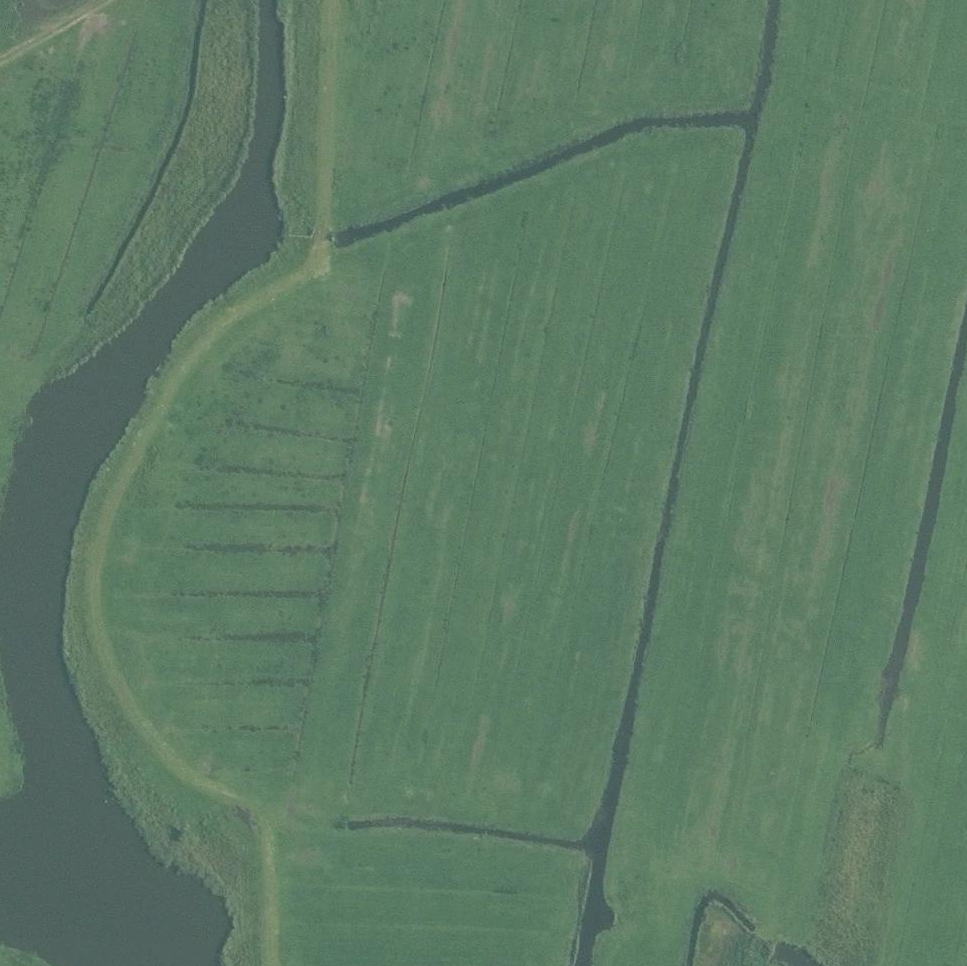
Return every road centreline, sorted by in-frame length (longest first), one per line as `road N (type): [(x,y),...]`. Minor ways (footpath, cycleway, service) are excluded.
road 1 (track): [(278,965),(265,821),(190,774),(109,667),(99,557),(191,356),(263,297),(319,268),(332,0)]
road 2 (track): [(0,60),(114,0)]

